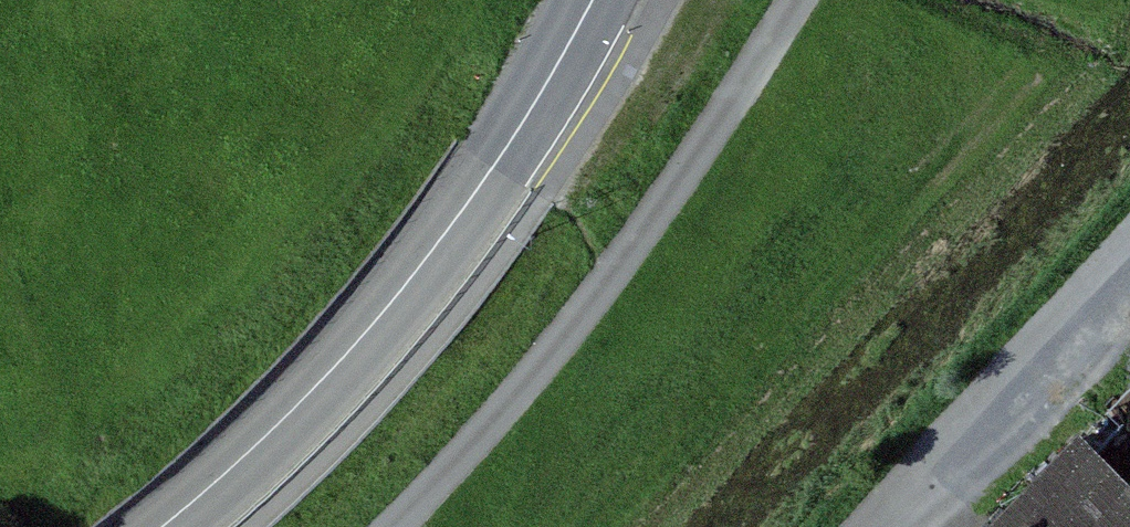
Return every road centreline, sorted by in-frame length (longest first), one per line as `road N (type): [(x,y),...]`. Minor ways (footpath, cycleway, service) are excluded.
road 1 (secondary): [(159,526),(225,476),(405,288),(553,74),(592,0)]
road 2 (unclassified): [(400,526),(567,342),(797,0)]
road 3 (track): [(1129,240),(867,526)]

